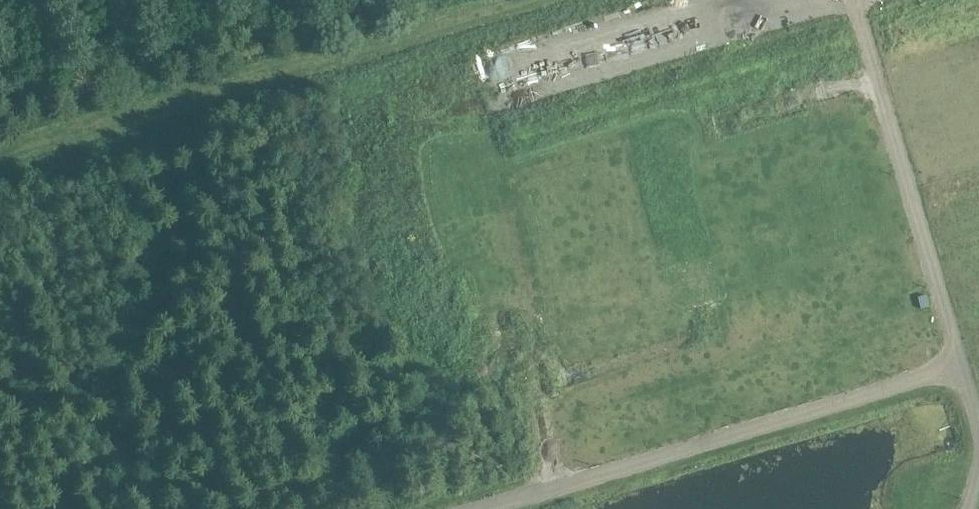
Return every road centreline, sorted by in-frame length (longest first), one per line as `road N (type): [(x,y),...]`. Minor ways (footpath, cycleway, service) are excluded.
road 1 (track): [(0,156),(526,0)]

